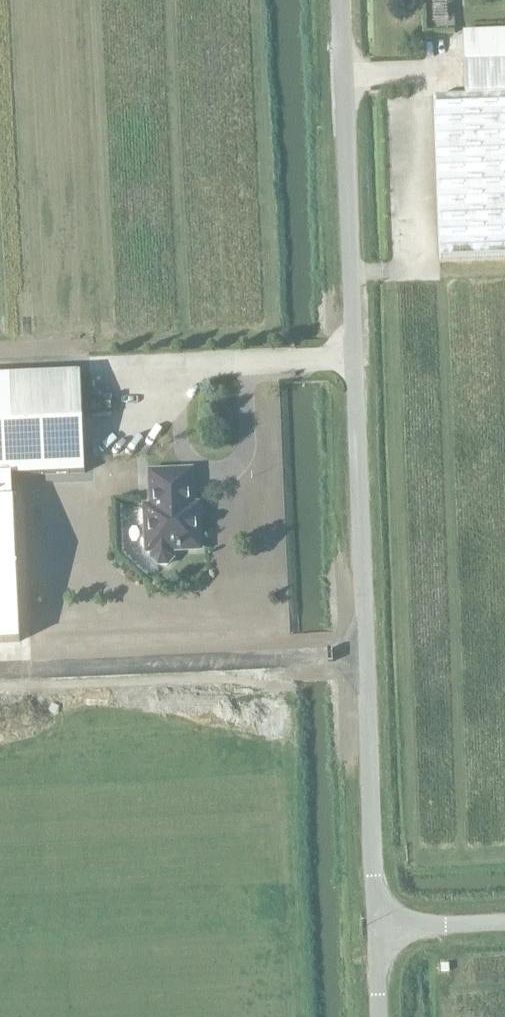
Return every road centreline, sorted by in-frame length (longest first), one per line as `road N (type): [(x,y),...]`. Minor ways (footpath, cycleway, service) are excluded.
road 1 (unclassified): [(377,925),(340,0)]
road 2 (unclassified): [(377,925),(504,920)]

